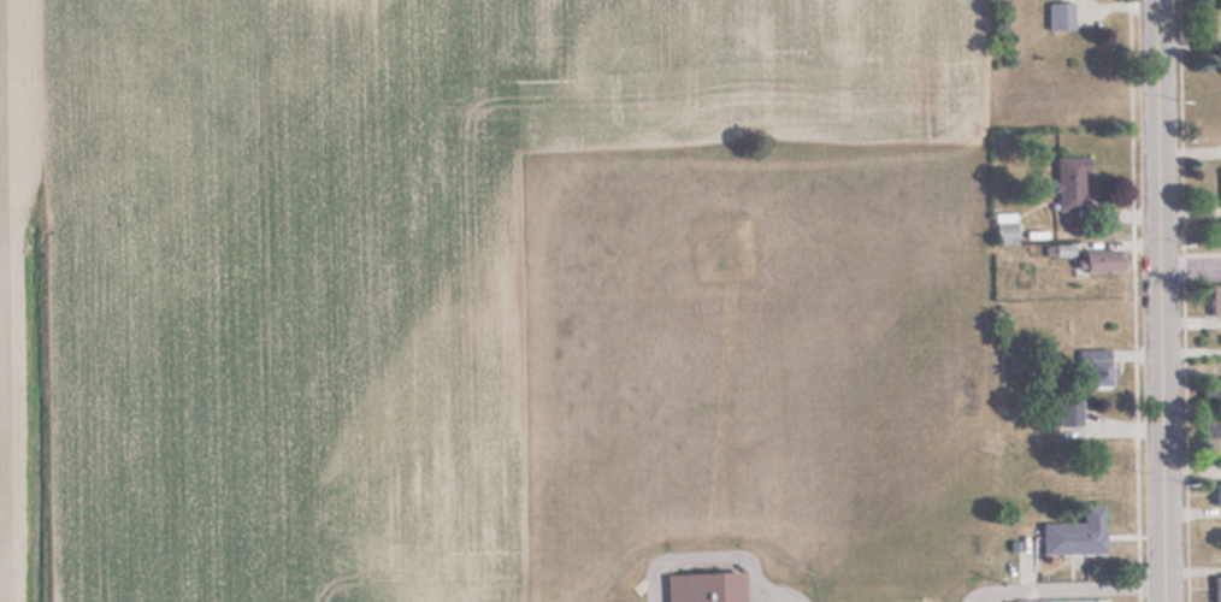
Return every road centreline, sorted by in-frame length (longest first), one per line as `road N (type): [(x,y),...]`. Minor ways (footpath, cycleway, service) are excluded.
road 1 (primary): [(1165,601),(1155,0)]

